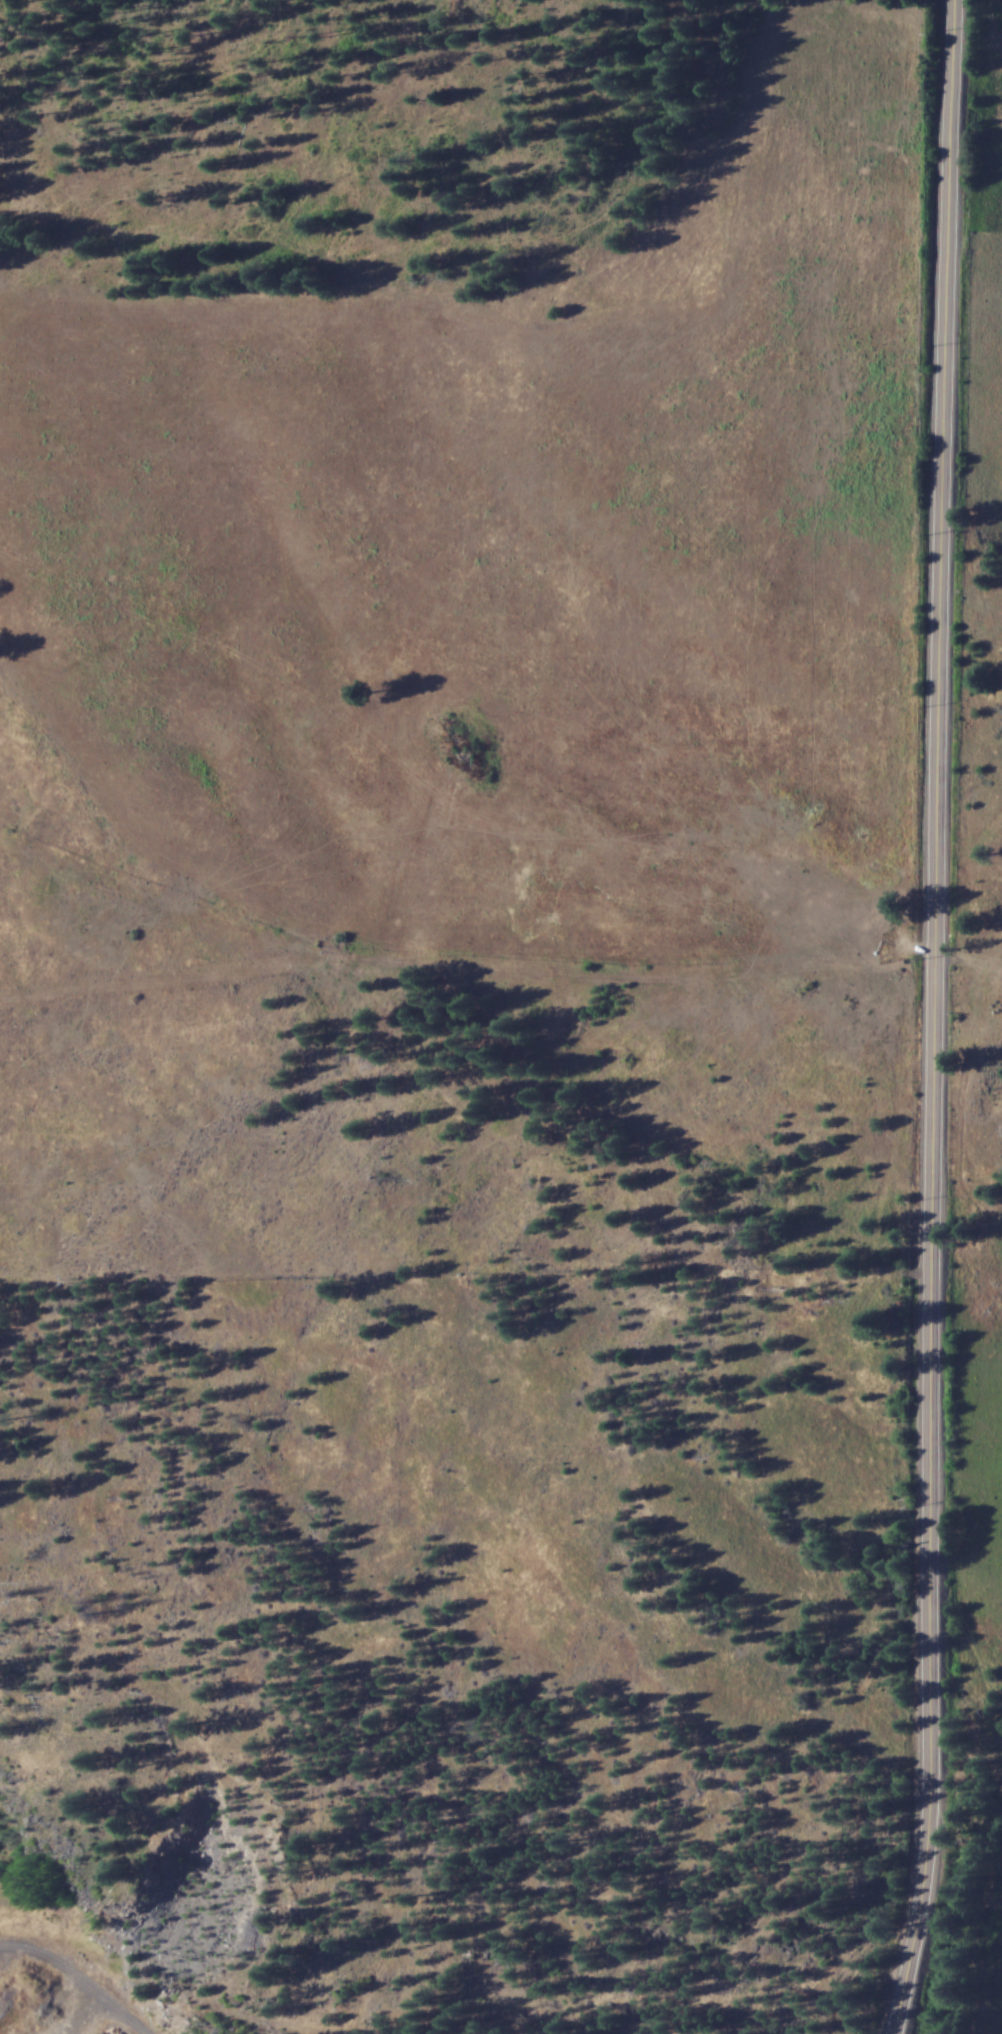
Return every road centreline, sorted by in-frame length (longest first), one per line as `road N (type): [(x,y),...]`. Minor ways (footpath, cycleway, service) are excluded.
road 1 (tertiary): [(881,2033),(914,1884),(943,0)]

